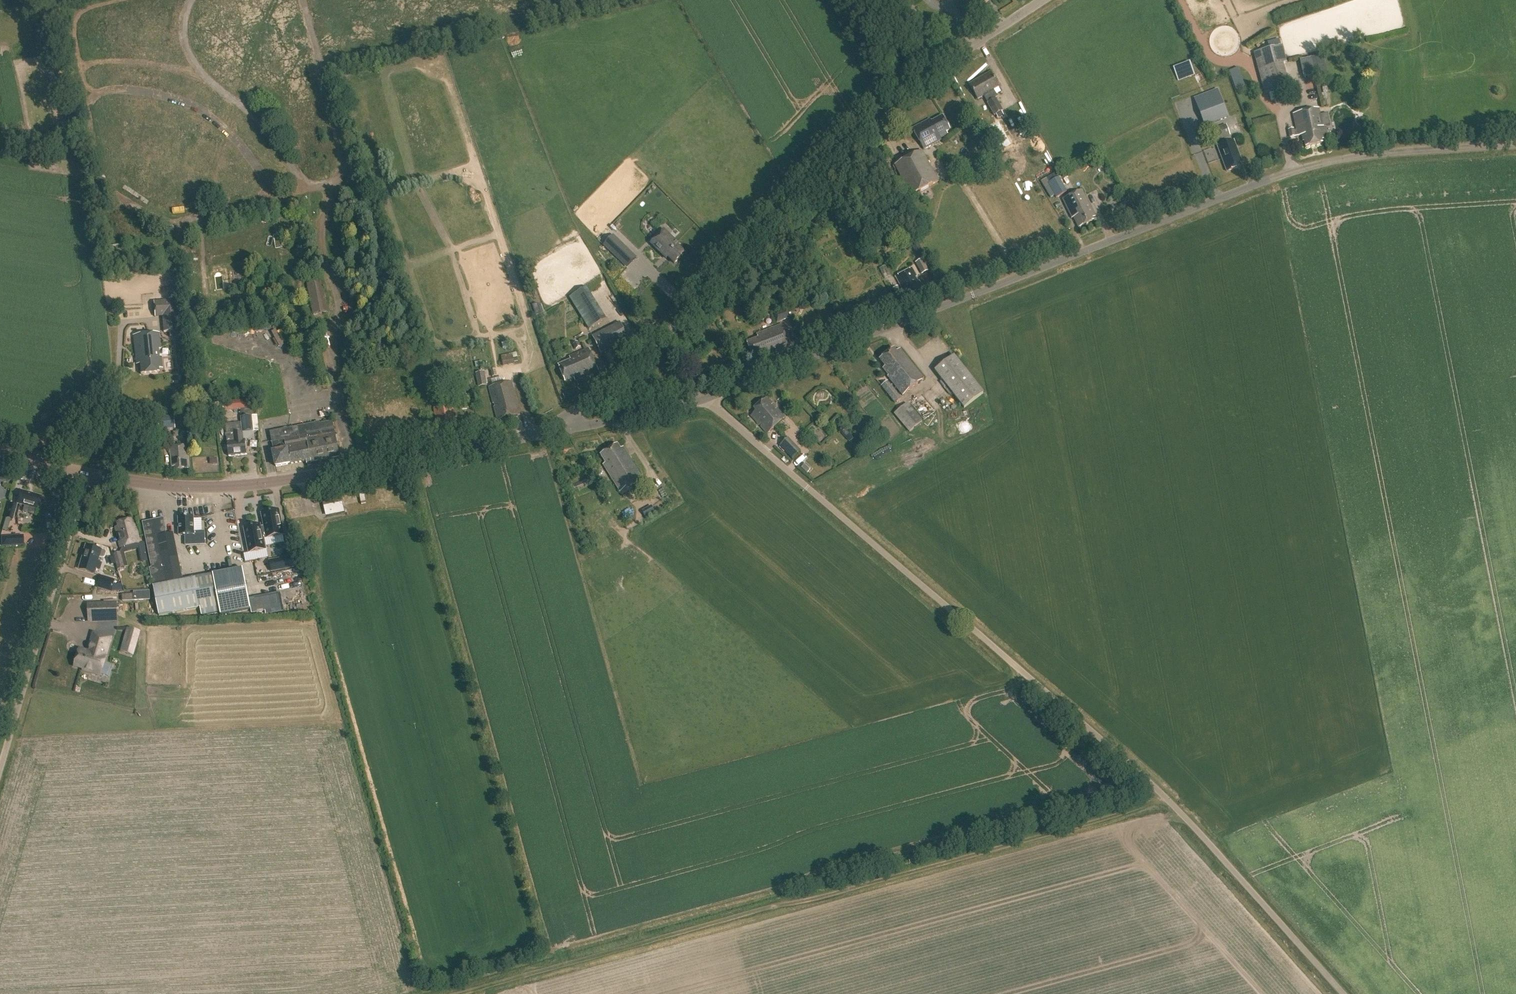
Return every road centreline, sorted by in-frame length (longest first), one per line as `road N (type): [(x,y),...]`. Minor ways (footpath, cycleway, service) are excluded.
road 1 (unclassified): [(703,400),(1159,791),(1343,993)]
road 2 (tertiary): [(703,400),(1312,164),(1515,144)]
road 3 (track): [(456,993),(1120,813),(1159,791)]
road 4 (tertiary): [(651,350),(899,95),(1040,0)]
road 5 (tertiary): [(87,476),(249,484),(547,432)]
road 6 (unclassified): [(0,769),(87,476)]
road 7 (track): [(1176,0),(1207,64),(1250,67),(1278,113)]
road 8 (tertiary): [(547,432),(703,400)]
road 9 (tertiary): [(547,432),(651,350)]

